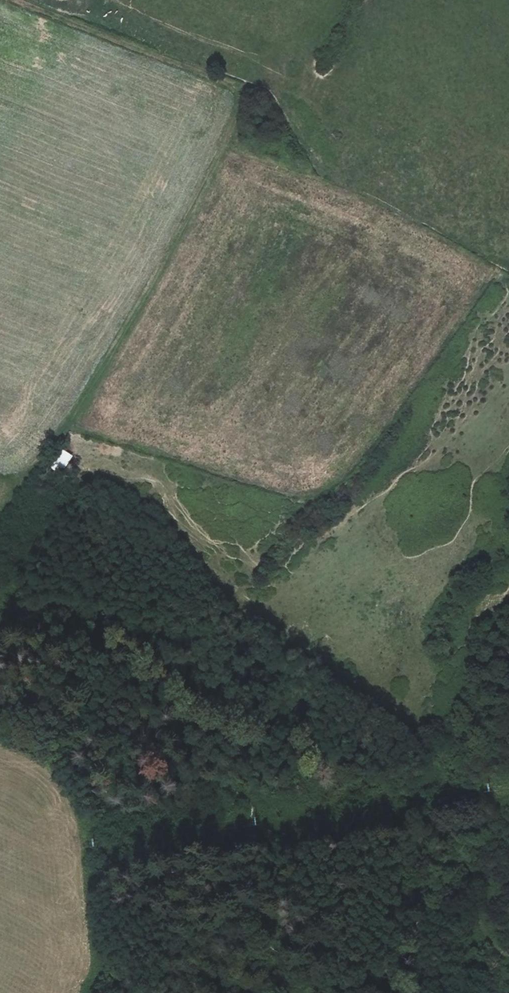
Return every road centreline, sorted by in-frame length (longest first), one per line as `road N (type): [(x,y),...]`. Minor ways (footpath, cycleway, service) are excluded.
road 1 (track): [(58,439),(169,253),(239,96),(232,85),(15,0)]

